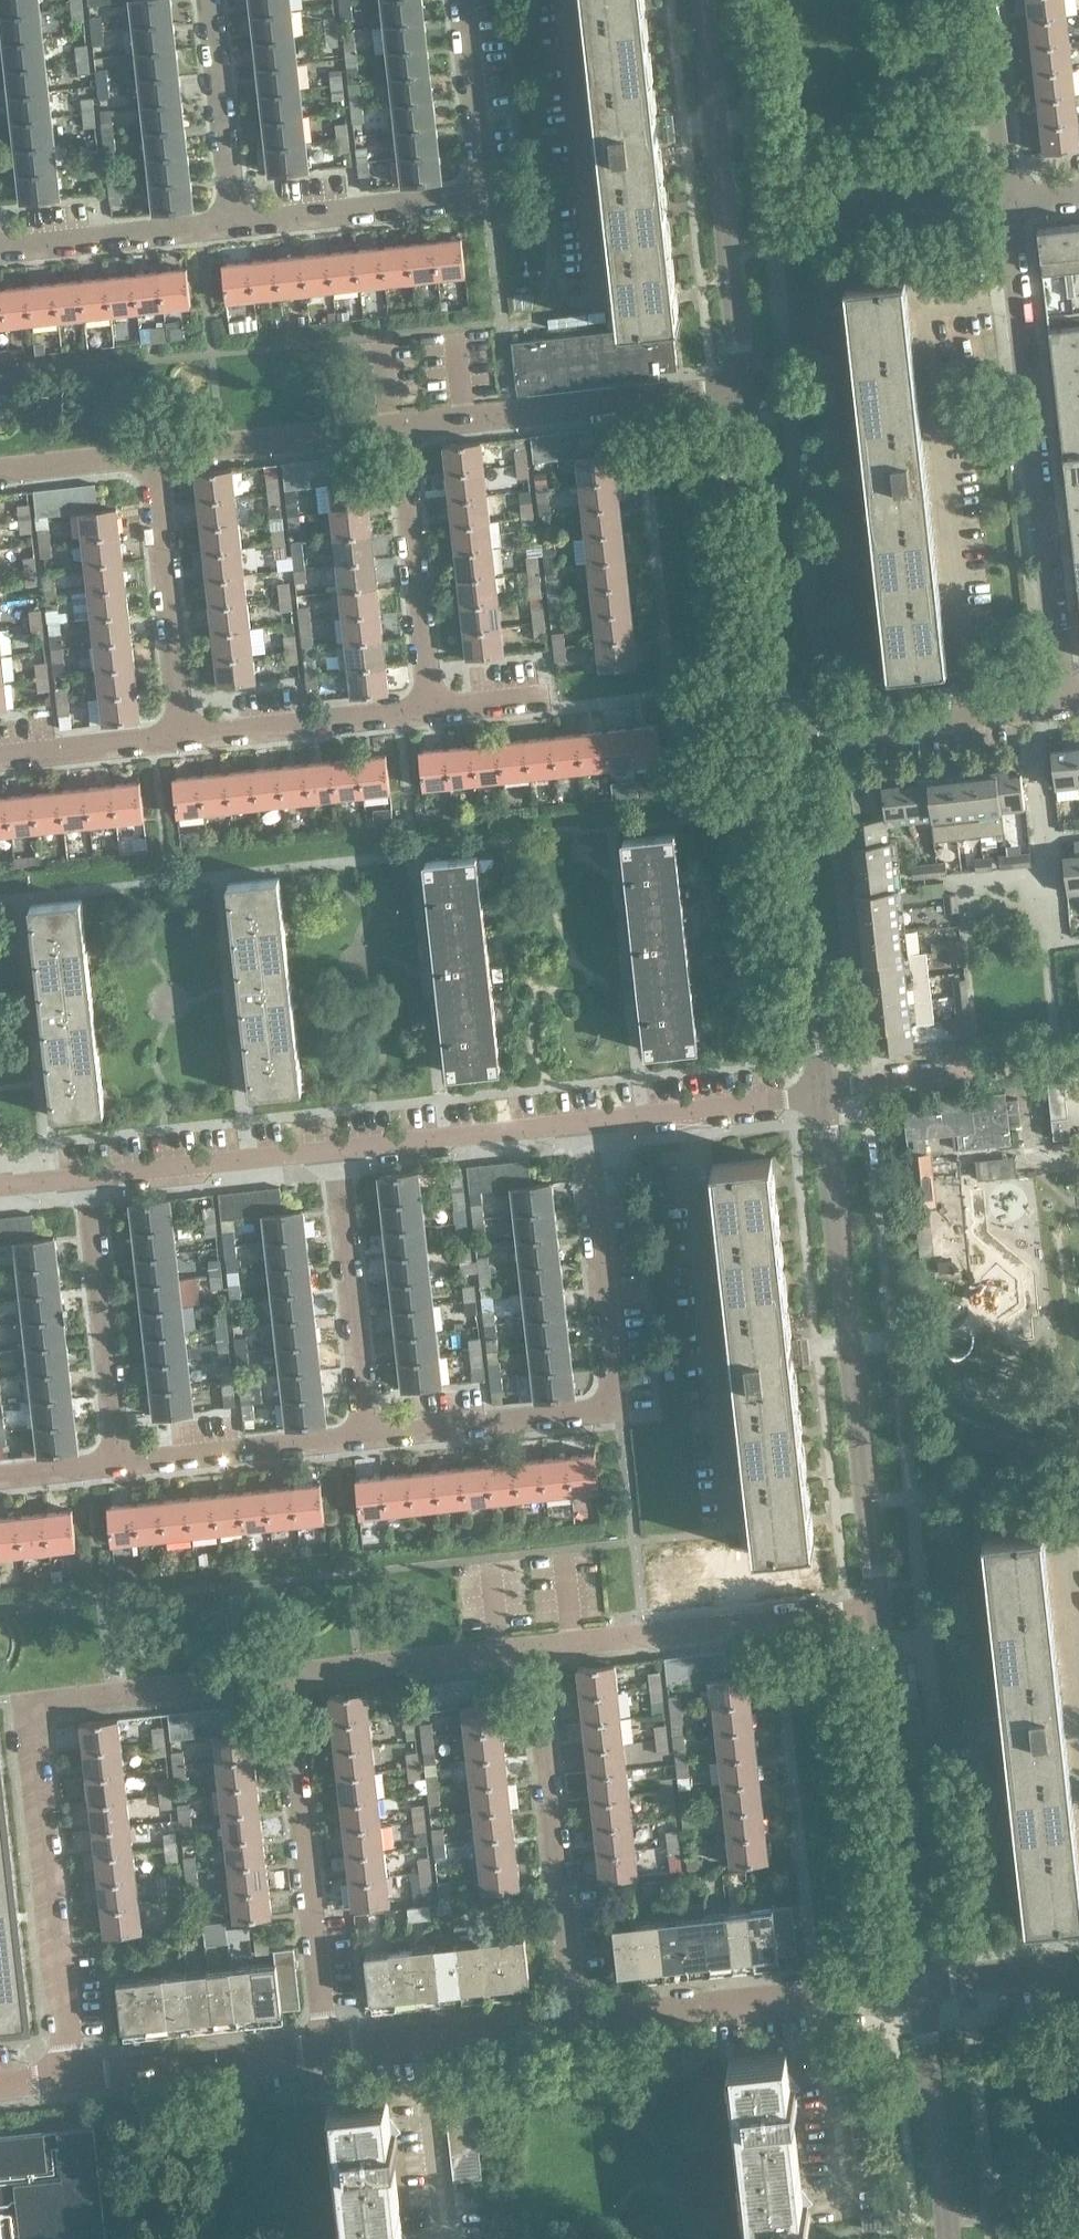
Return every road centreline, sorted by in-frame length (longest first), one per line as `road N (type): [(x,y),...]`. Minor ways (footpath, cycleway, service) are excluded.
road 1 (residential): [(80,2075),(45,1704),(301,1674)]
road 2 (residential): [(366,1434),(586,1411),(611,1386),(583,1120)]
road 3 (unclassified): [(889,1601),(822,1093)]
road 4 (residential): [(1065,700),(1009,200)]
road 5 (residential): [(731,1525),(689,1106)]
road 6 (unclassified): [(751,393),(710,0)]
road 7 (unclassified): [(922,1980),(889,1601)]
road 8 (residential): [(575,2016),(543,1642)]
road 9 (residential): [(330,2045),(301,1674)]
road 10 (unclassified): [(822,1093),(781,735)]
road 11 (residential): [(543,1642),(889,1601)]
road 12 (residential): [(404,424),(751,393)]
road 13 (unclassified): [(781,735),(751,393)]
road 14 (residential): [(589,313),(558,0)]
road 15 (residential): [(781,735),(1065,700)]
road 16 (residential): [(181,737),(151,453)]
road 17 (residential): [(366,1434),(336,1150)]
road 18 (residential): [(114,1462),(85,1179)]
road 19 (residential): [(431,706),(404,424)]
road 20 (residential): [(151,453),(404,424)]
road 21 (residential): [(114,1462),(366,1434)]
road 22 (unclassified): [(85,1179),(336,1150)]
road 23 (unclassified): [(948,2231),(922,1980)]
road 24 (residential): [(181,737),(431,706)]
road 25 (unclassified): [(80,2075),(330,2045)]
road 26 (residential): [(479,184),(465,198),(235,223)]
road 27 (unclassified): [(336,1150),(583,1120)]
road 28 (residential): [(301,1674),(543,1642)]
road 29 (residential): [(838,2226),(811,1989)]
road 30 (residential): [(822,1093),(1058,1064)]
road 31 (unclassified): [(575,2016),(811,1989)]
road 32 (residential): [(235,223),(0,251)]
road 33 (residential): [(235,223),(213,0)]
road 34 (residential): [(445,2238),(426,2034)]
road 35 (residential): [(1009,200),(987,0)]
road 36 (residential): [(479,184),(458,0)]
road 37 (residential): [(0,762),(181,737)]
road 38 (unclassified): [(922,1980),(1078,1957)]
road 39 (residential): [(0,471),(151,453)]
road 40 (unclassified): [(426,2034),(575,2016)]
road 41 (unclassified): [(689,1106),(822,1093)]

